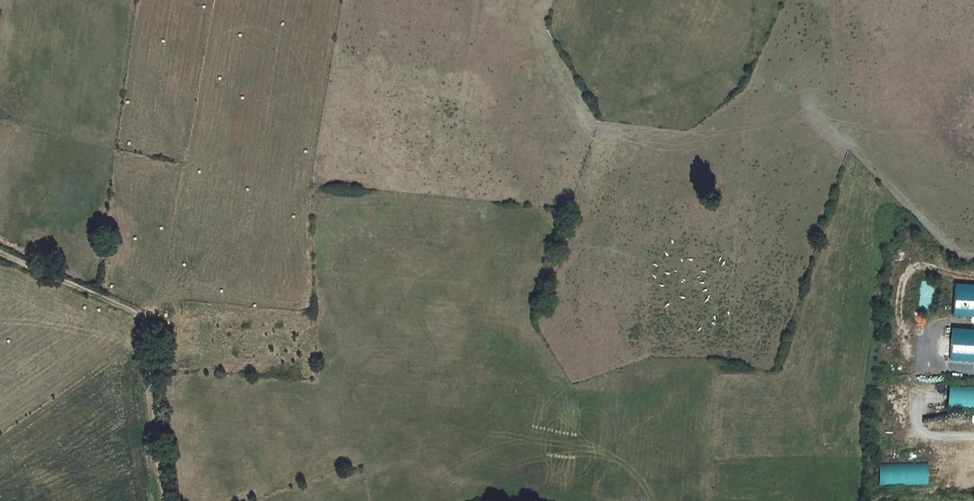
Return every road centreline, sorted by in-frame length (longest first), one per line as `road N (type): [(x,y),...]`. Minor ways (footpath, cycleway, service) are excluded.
road 1 (track): [(171,500),(139,321),(0,253)]

